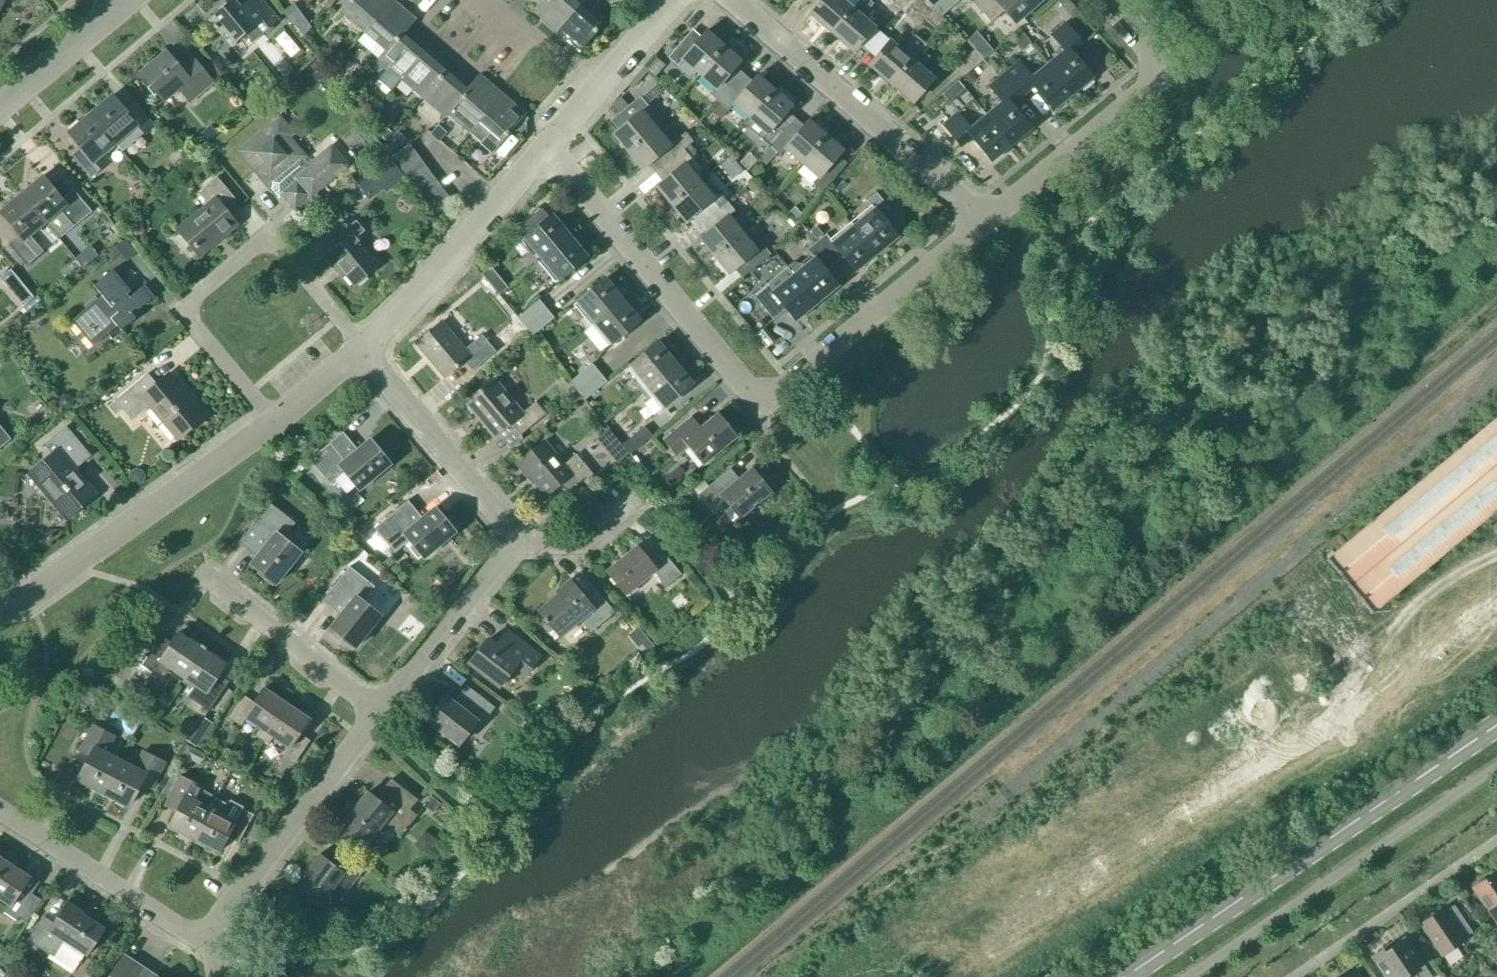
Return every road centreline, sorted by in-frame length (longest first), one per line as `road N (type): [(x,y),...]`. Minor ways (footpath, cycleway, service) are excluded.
road 1 (secondary): [(1125,976),(1496,725)]
road 2 (residential): [(272,422),(183,311),(271,243),(358,355)]
road 3 (residential): [(761,407),(547,145)]
road 4 (residential): [(987,222),(733,0)]
road 5 (residential): [(0,604),(23,602),(272,422)]
road 6 (residential): [(987,222),(1145,91),(1157,71),(1152,52),(1108,0)]
road 7 (residential): [(761,407),(987,222)]
road 8 (residential): [(217,942),(224,920),(384,715)]
road 9 (residential): [(358,355),(547,145)]
road 10 (residential): [(0,809),(185,935),(217,942)]
road 11 (residential): [(508,544),(500,515),(358,355)]
road 12 (residential): [(384,715),(205,577)]
road 13 (residential): [(384,715),(508,544)]
road 14 (unclassified): [(0,105),(122,7)]
road 15 (residential): [(508,544),(583,545),(634,505)]
road 16 (residential): [(595,87),(488,0)]

